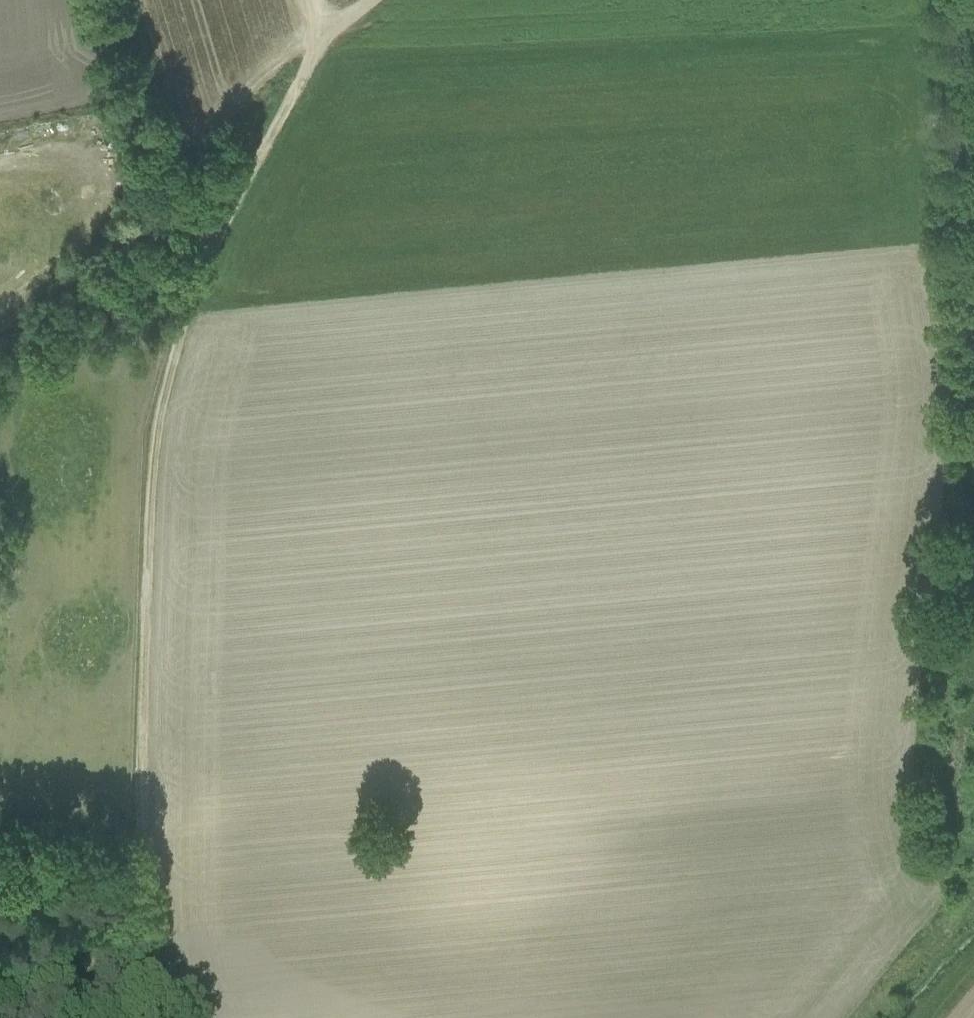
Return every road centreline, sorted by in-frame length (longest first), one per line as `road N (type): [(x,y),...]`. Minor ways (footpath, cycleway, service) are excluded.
road 1 (track): [(18,1017),(100,969),(137,932),(149,896),(139,567),(145,475),(176,326),(243,183),(323,66),(387,0)]
road 2 (tertiary): [(973,324),(963,253),(954,0)]

